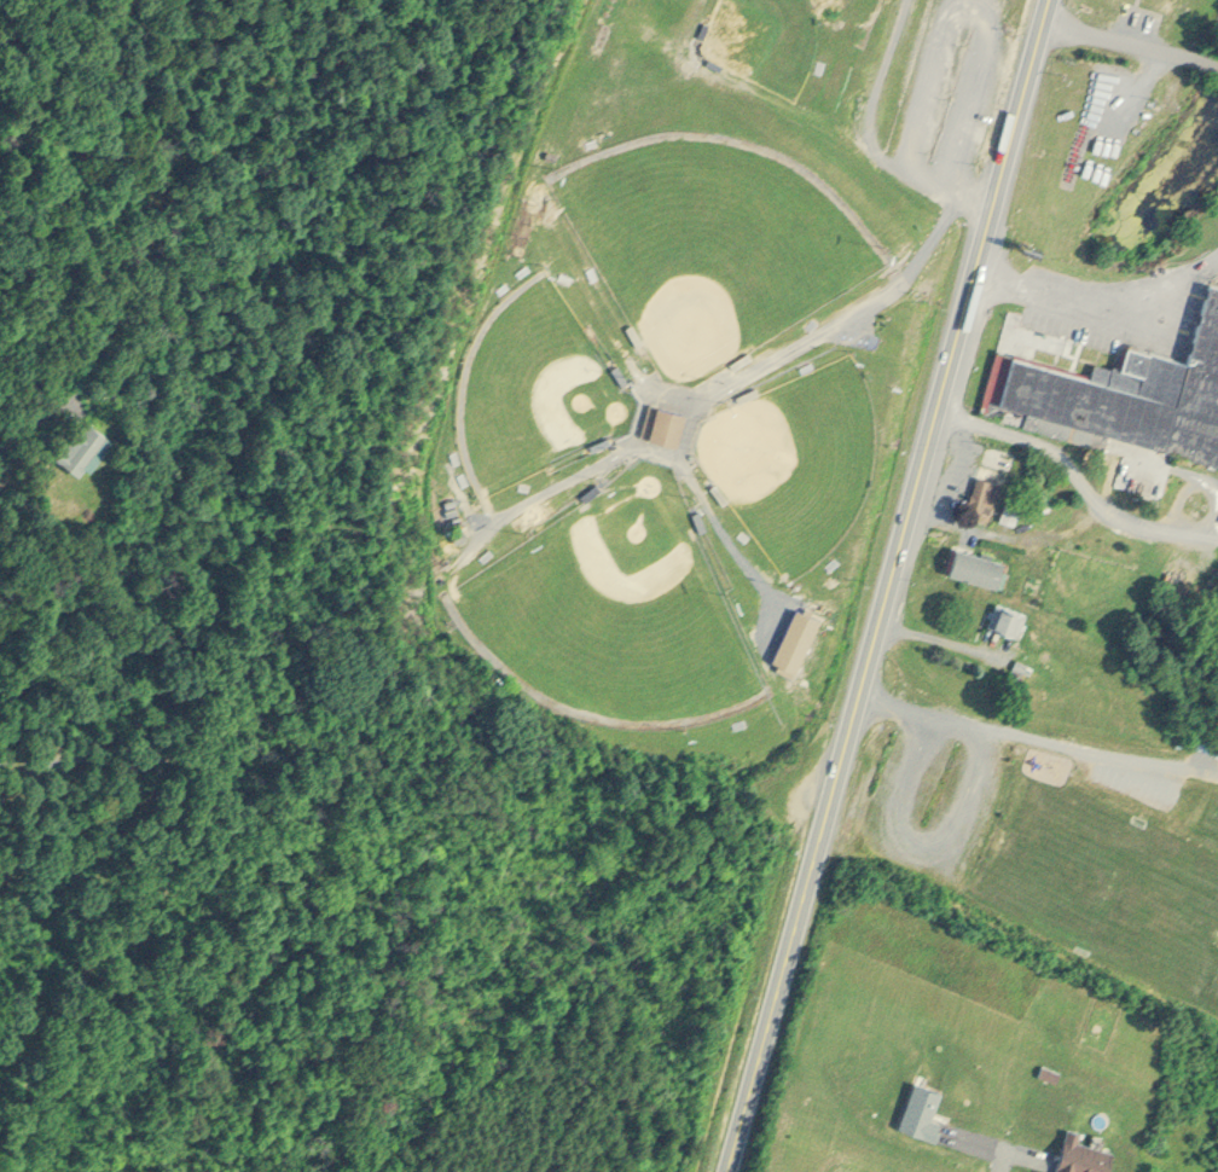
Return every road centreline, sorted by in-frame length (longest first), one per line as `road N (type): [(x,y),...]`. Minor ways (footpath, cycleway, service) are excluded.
road 1 (trunk): [(727,1171),(1052,0)]
road 2 (residential): [(978,272),(1102,294),(1217,237)]
road 3 (residential): [(1217,59),(1045,24)]
road 4 (residential): [(54,298),(0,451)]

